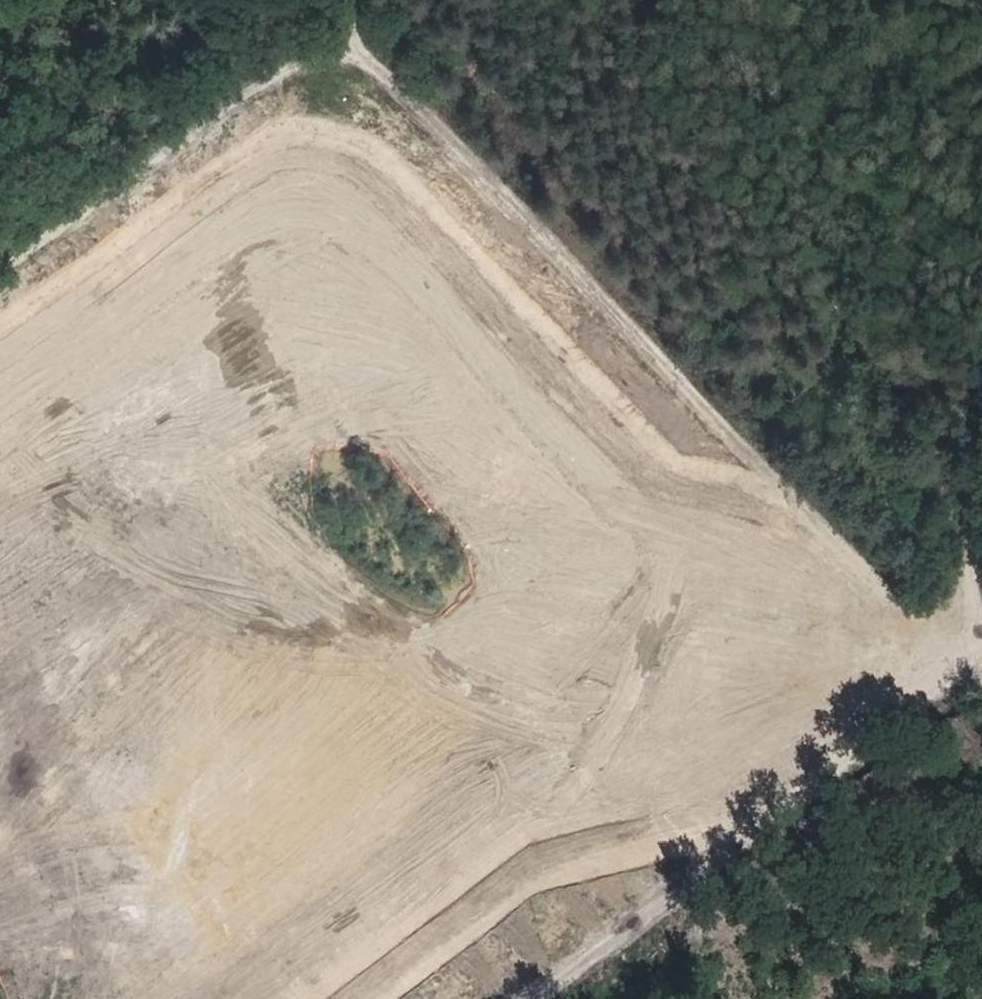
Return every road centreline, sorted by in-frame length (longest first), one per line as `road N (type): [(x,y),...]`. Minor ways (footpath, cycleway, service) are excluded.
road 1 (track): [(364,0),(385,77),(590,289),(886,637),(965,659)]
road 2 (track): [(965,659),(534,998)]

